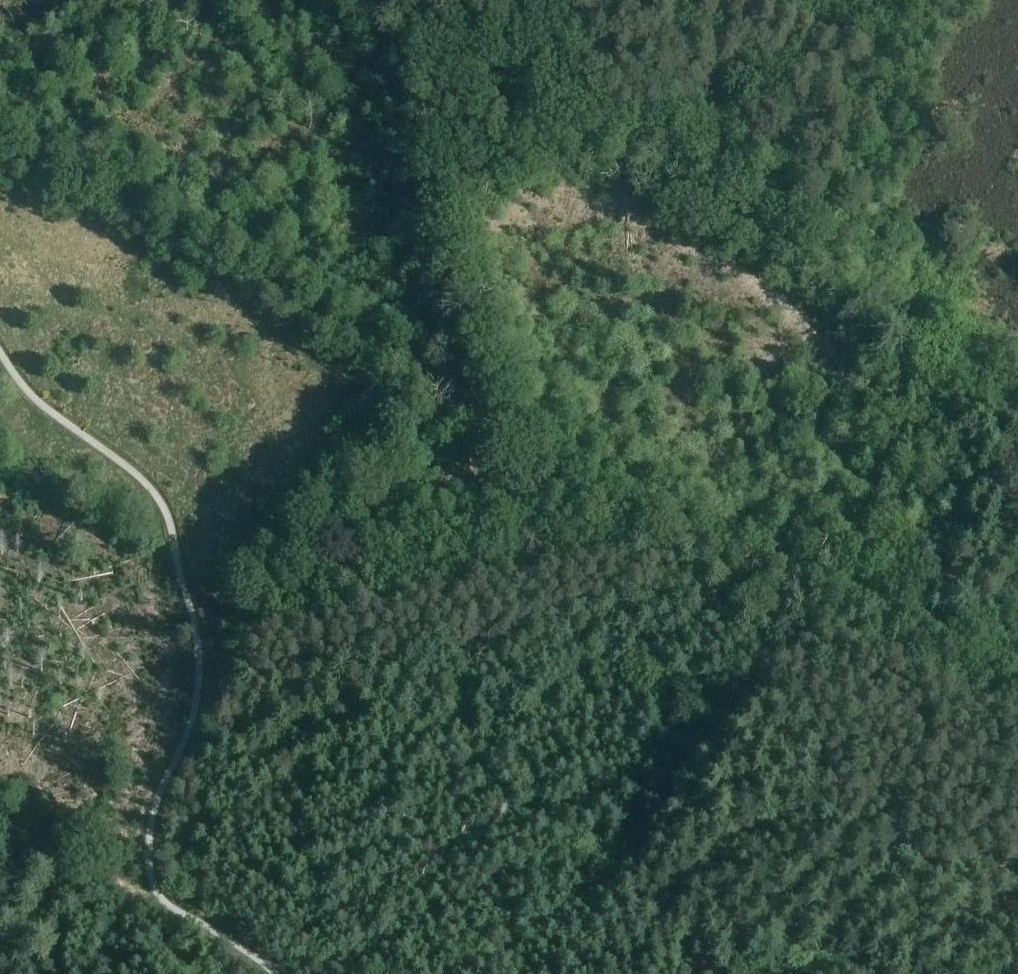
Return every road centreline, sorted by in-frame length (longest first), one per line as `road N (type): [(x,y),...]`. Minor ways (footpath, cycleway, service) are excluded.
road 1 (track): [(0,147),(1017,649)]
road 2 (track): [(0,58),(177,0)]
road 3 (track): [(135,891),(0,818)]

